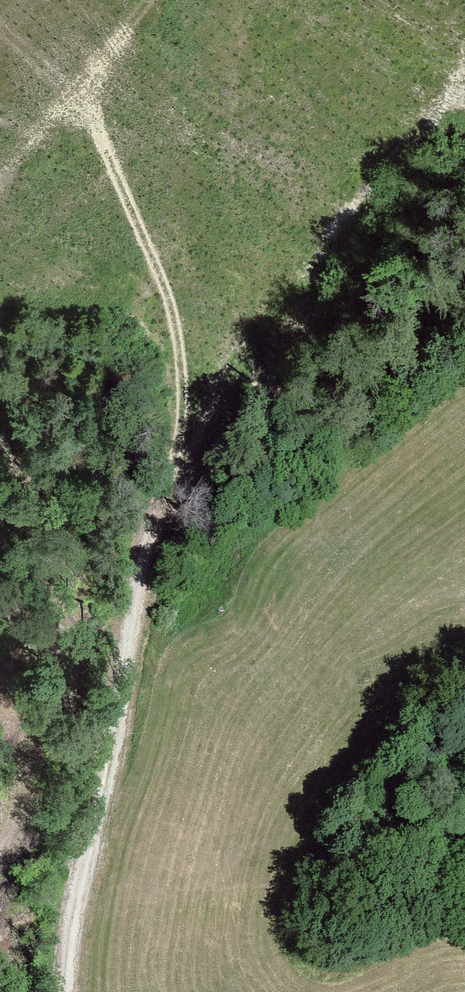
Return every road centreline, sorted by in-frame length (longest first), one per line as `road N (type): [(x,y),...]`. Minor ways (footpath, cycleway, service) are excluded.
road 1 (track): [(88,109),(171,307),(181,399),(76,925),(71,991)]
road 2 (track): [(0,859),(40,758),(56,655),(52,543),(40,482),(0,393)]

